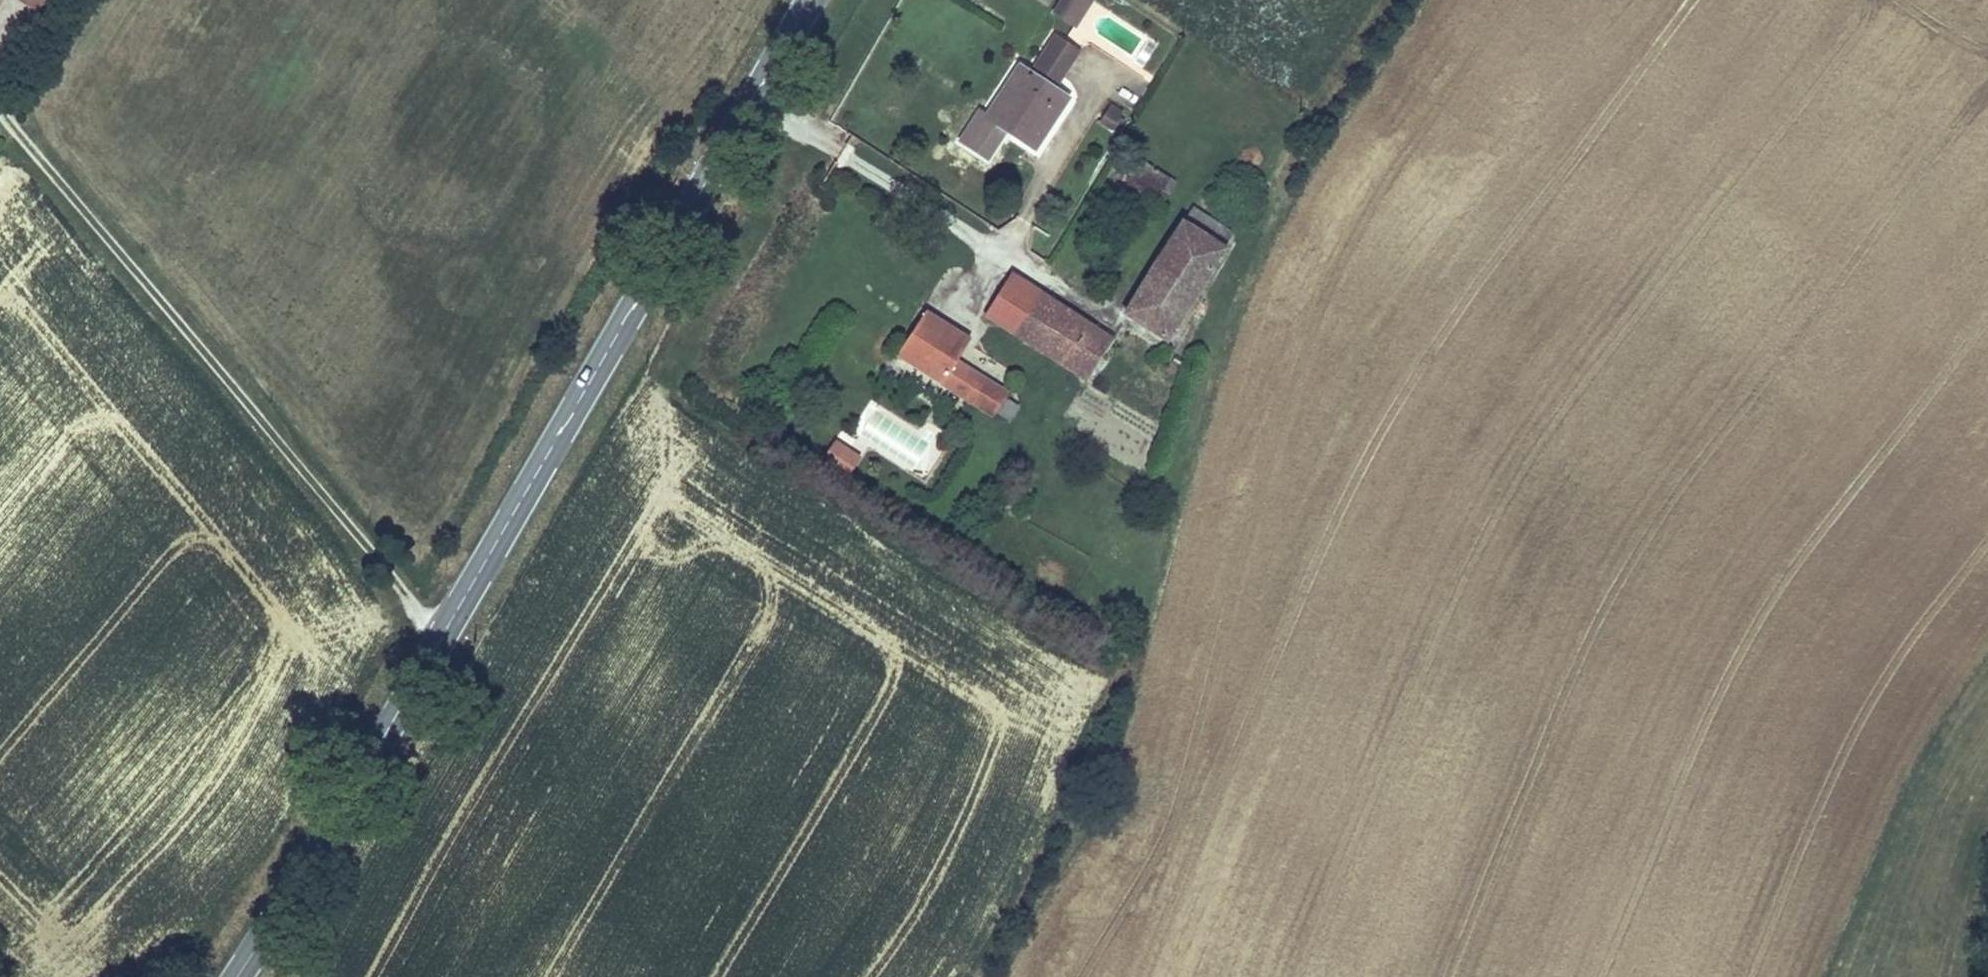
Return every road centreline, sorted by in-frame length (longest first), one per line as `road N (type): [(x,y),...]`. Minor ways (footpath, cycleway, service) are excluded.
road 1 (primary): [(238,976),(811,0)]
road 2 (track): [(440,638),(0,112)]

